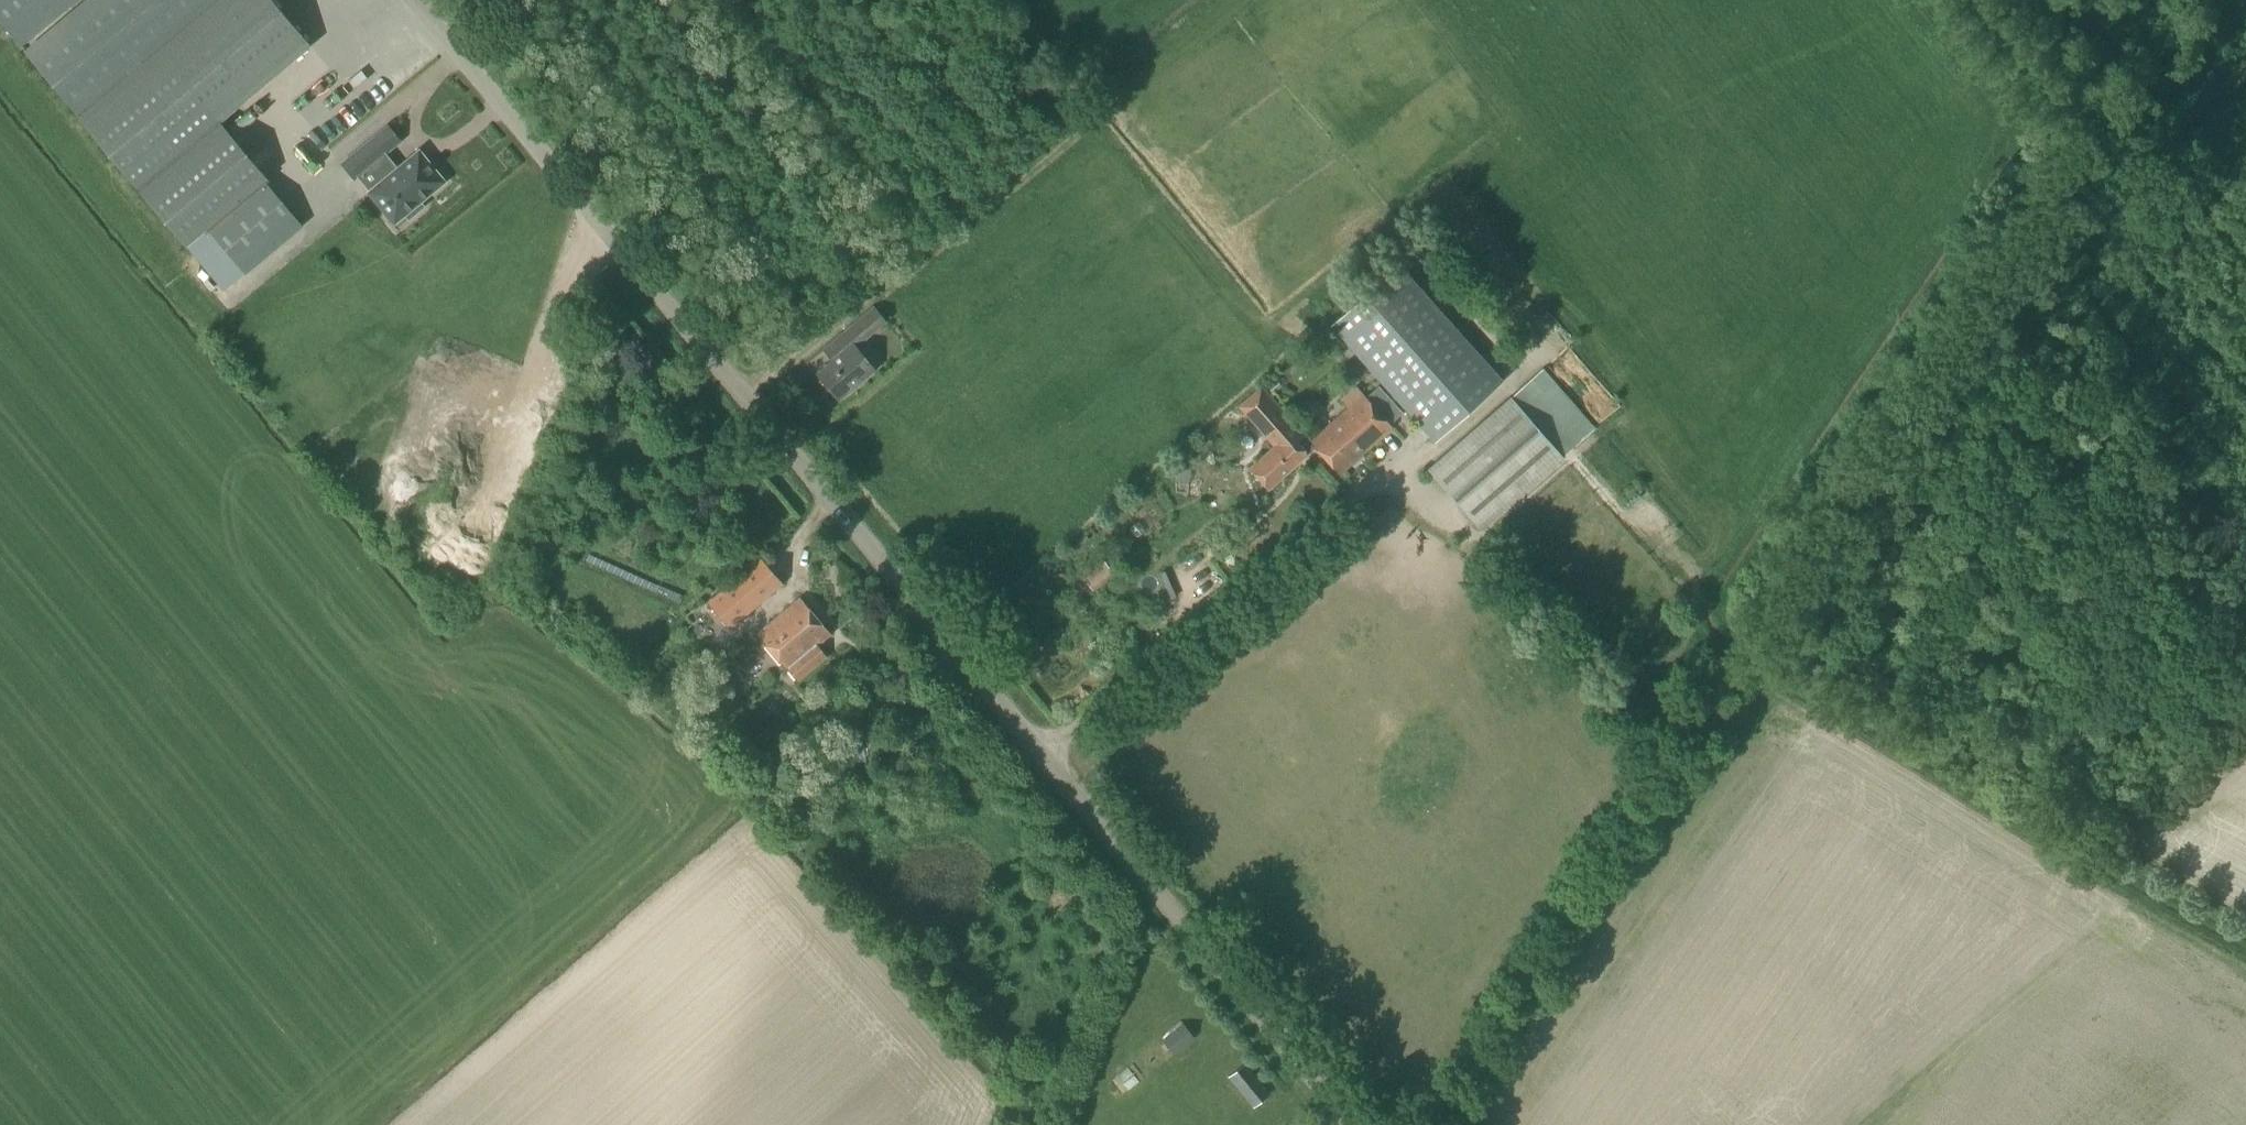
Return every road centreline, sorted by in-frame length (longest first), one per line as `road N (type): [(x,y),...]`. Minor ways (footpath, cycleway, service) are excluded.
road 1 (unclassified): [(1346,1124),(421,0)]

